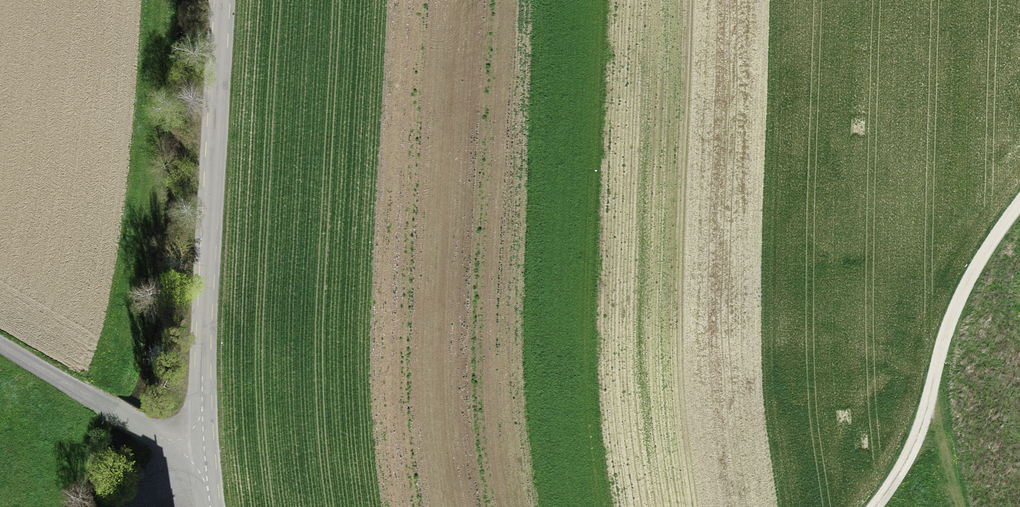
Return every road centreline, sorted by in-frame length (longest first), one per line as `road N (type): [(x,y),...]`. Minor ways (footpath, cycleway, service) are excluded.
road 1 (residential): [(221,0),(198,447),(210,506)]
road 2 (track): [(198,447),(111,409),(0,341)]
road 3 (track): [(930,398),(963,290),(1019,203)]
road 4 (track): [(874,506),(915,443),(930,398)]

